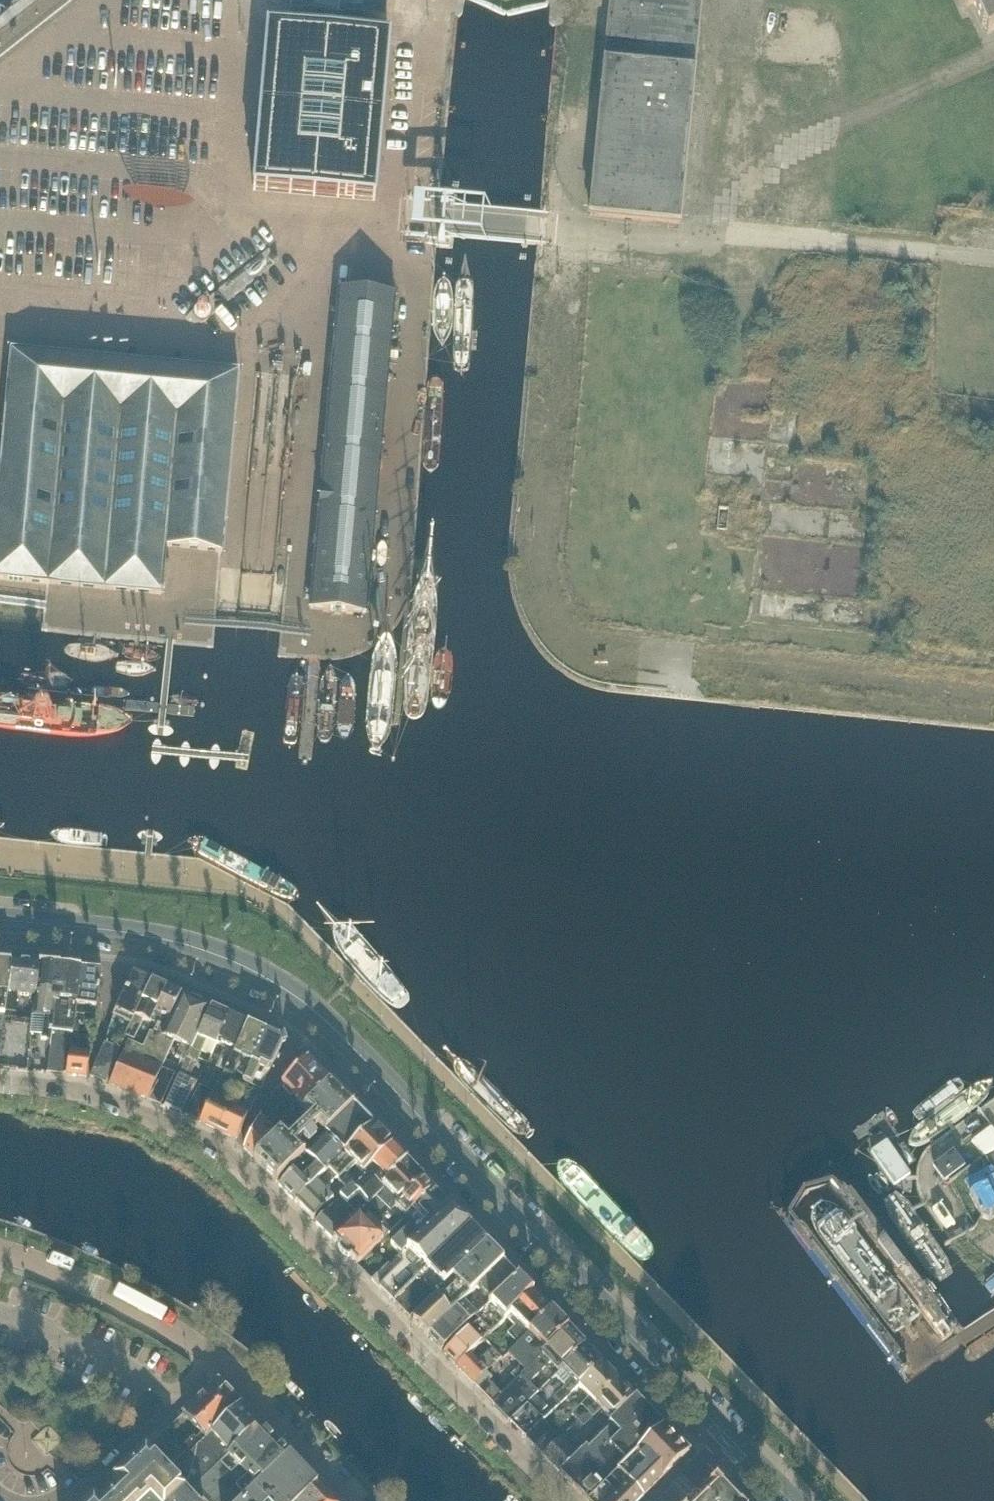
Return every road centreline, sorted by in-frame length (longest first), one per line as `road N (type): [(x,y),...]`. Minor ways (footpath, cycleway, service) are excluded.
road 1 (primary): [(735,1442),(341,1033),(293,993),(178,938),(0,918)]
road 2 (residential): [(562,1500),(232,1158),(86,1093),(0,1084)]
road 3 (unclassified): [(321,630),(359,633),(388,612),(393,598),(416,292),(386,262),(389,225)]
road 4 (unclassified): [(321,630),(298,607),(326,278)]
road 5 (unclassified): [(701,243),(993,260)]
road 6 (unclassified): [(701,243),(456,218)]
road 7 (residential): [(220,1358),(94,1285),(0,1250)]
road 8 (unclassified): [(428,0),(412,172),(393,192),(389,225)]
road 9 (unclassified): [(249,0),(234,225)]
road 10 (unclassified): [(235,557),(253,336)]
road 11 (residential): [(55,1500),(220,1358)]
road 12 (residential): [(360,1500),(220,1358)]
road 13 (unclassified): [(0,88),(104,0)]
road 14 (unclassified): [(138,308),(4,297)]
road 15 (unclassified): [(253,336),(224,348),(184,345),(138,308)]

